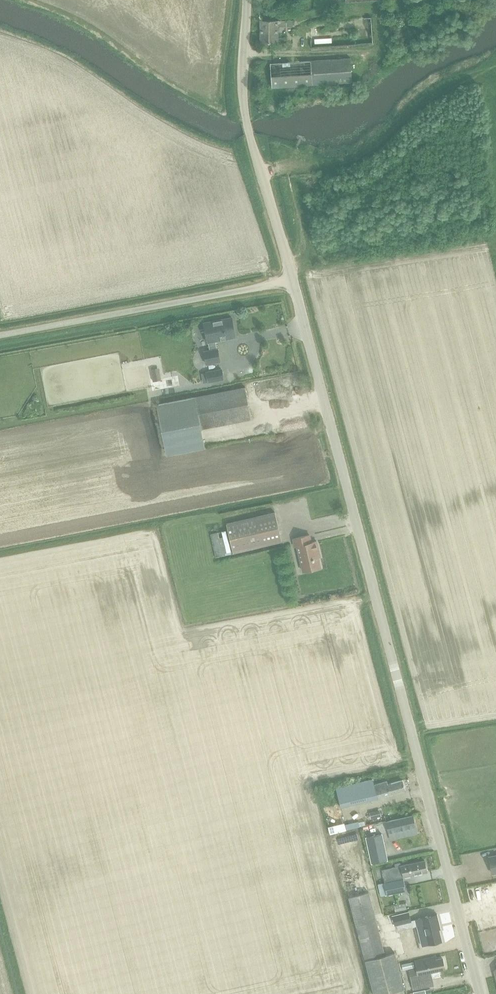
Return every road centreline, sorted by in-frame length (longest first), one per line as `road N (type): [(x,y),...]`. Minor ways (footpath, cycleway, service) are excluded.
road 1 (tertiary): [(476,993),(294,287)]
road 2 (unclassified): [(0,341),(294,287)]
road 3 (tertiary): [(294,287),(247,122),(250,0)]

